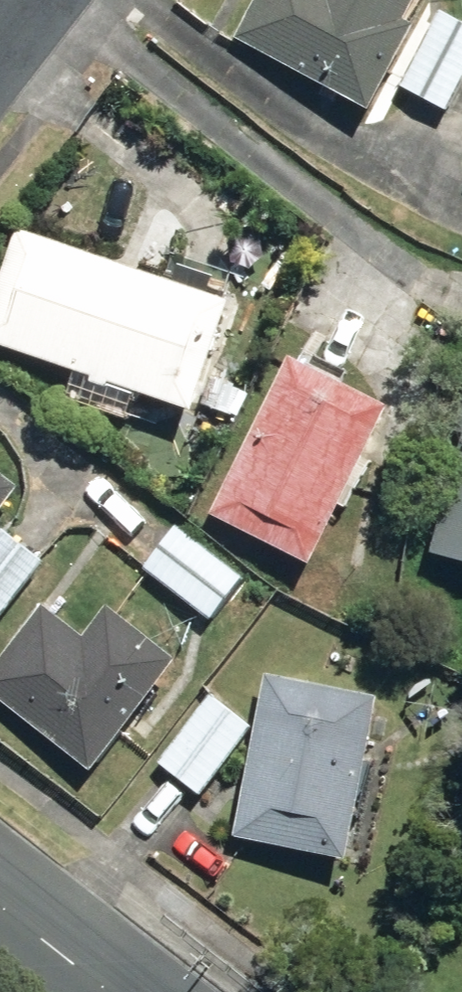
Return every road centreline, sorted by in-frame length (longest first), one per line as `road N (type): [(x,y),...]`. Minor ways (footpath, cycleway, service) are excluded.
road 1 (secondary): [(0,899),(123,991)]

